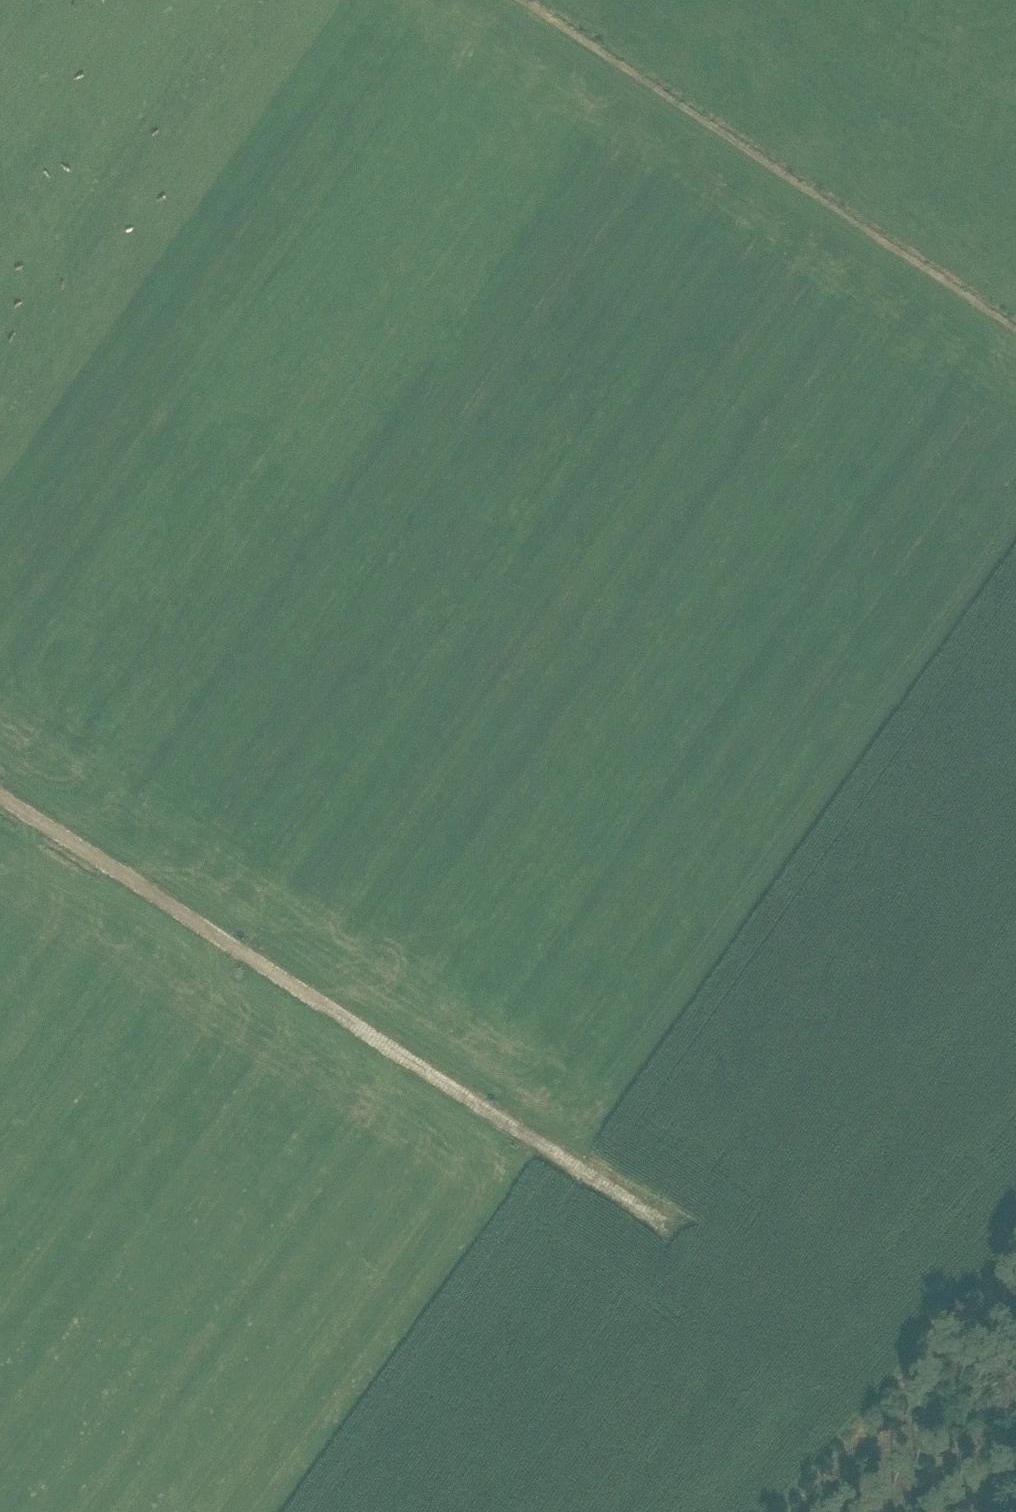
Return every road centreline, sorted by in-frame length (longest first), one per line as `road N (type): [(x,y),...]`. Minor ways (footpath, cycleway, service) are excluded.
road 1 (track): [(0,796),(664,1223)]

